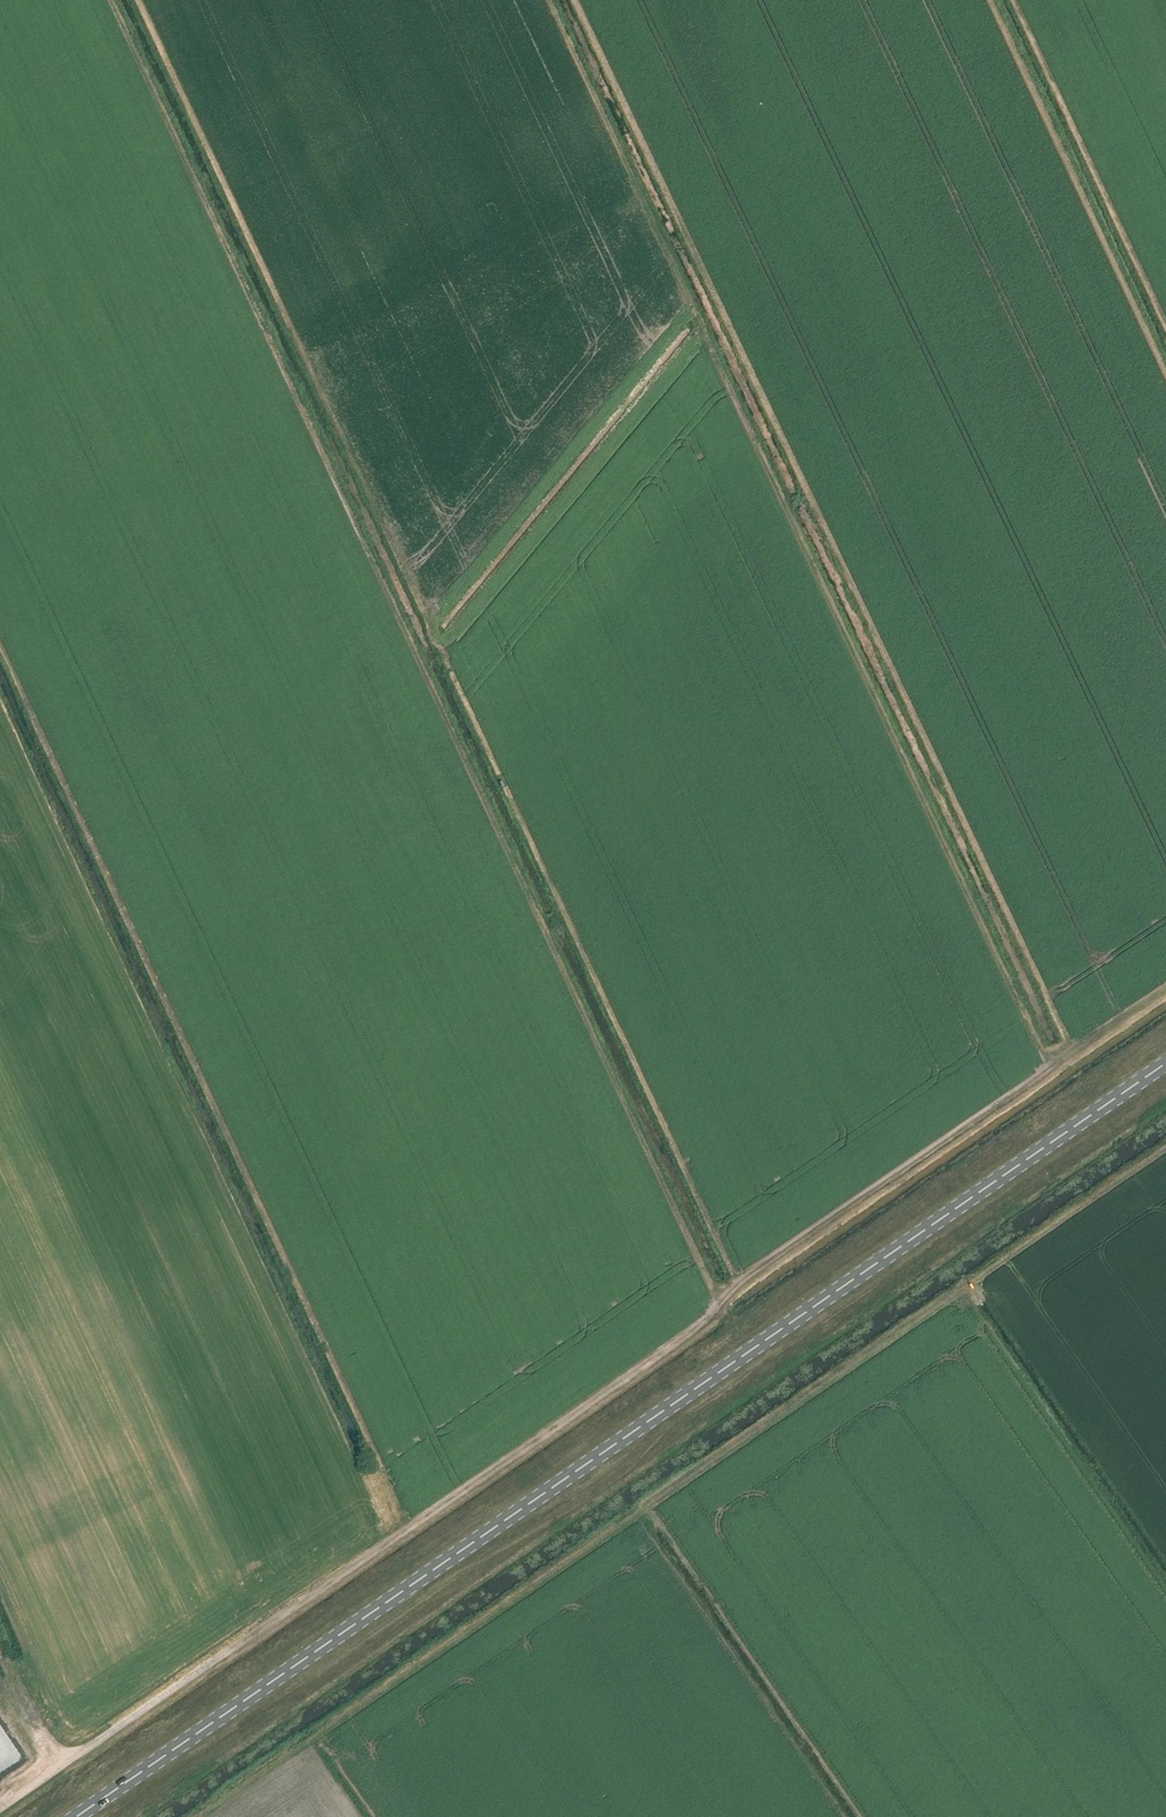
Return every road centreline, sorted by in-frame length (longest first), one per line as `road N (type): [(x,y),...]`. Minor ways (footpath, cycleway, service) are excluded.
road 1 (primary): [(77,1816),(1165,1064)]
road 2 (unclassified): [(0,1809),(229,1651)]

